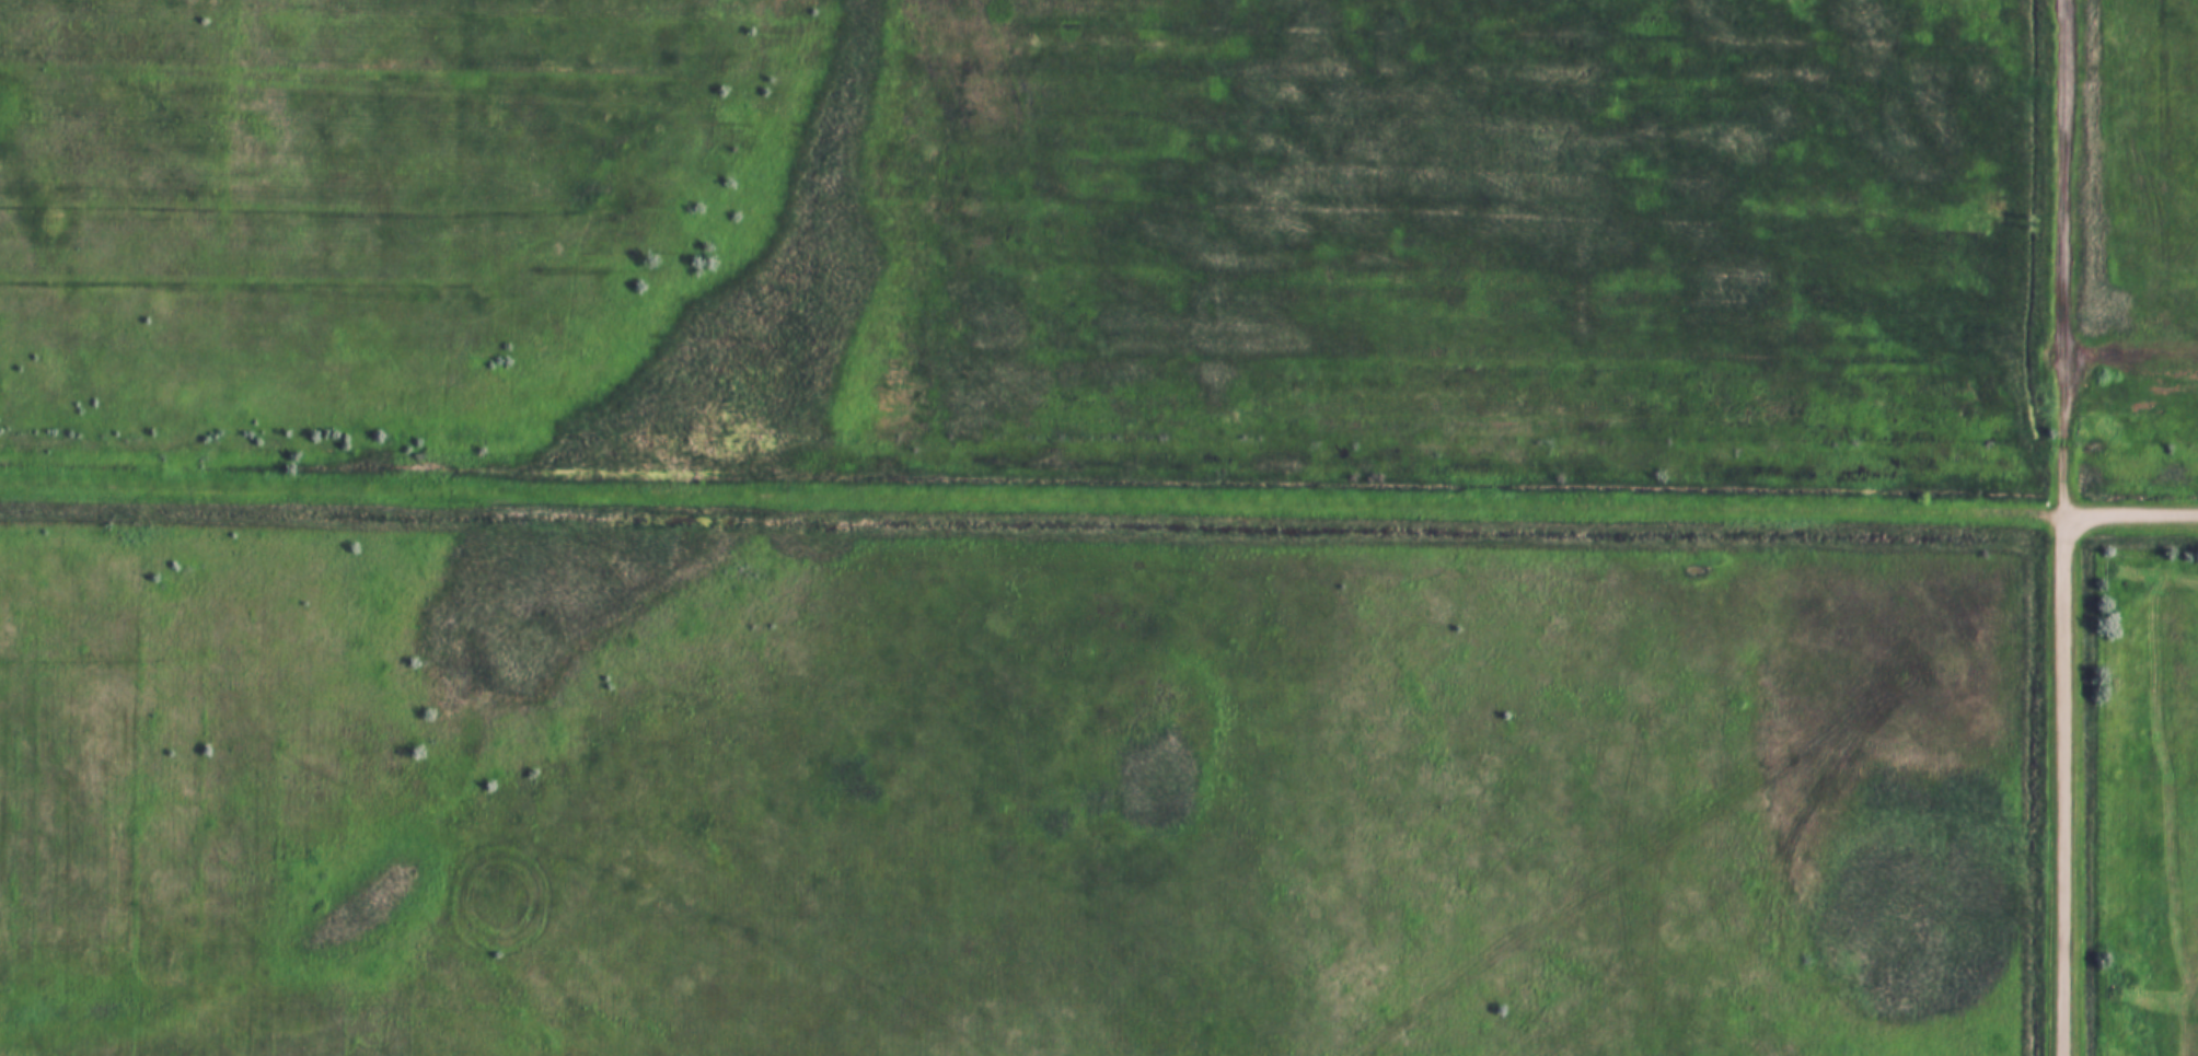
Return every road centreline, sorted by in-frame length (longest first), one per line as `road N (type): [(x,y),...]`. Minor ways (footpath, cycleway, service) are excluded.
road 1 (track): [(2067,1055),(2070,510)]
road 2 (track): [(2070,510),(2071,0)]
road 3 (track): [(2197,511),(2070,510)]

